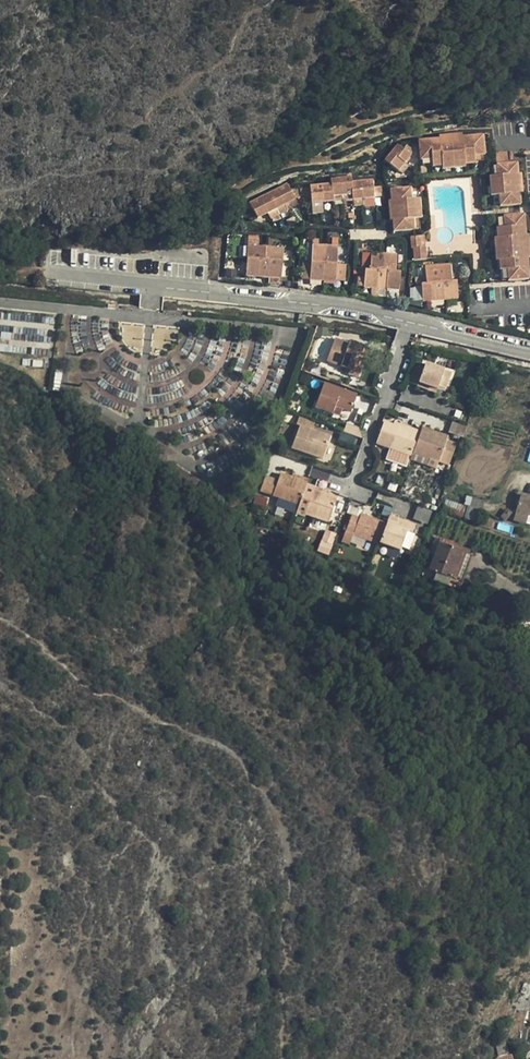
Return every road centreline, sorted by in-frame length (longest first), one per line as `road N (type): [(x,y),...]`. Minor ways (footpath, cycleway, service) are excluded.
road 1 (residential): [(529,352),(355,309),(42,268)]

